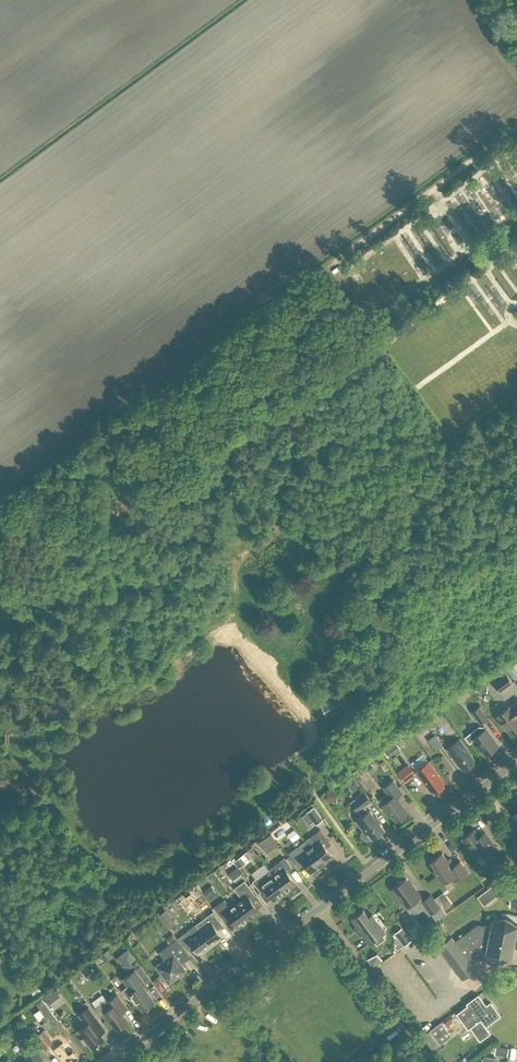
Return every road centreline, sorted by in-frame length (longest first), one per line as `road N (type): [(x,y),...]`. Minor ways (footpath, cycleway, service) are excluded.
road 1 (residential): [(100,1061),(516,759)]
road 2 (track): [(516,127),(328,265)]

